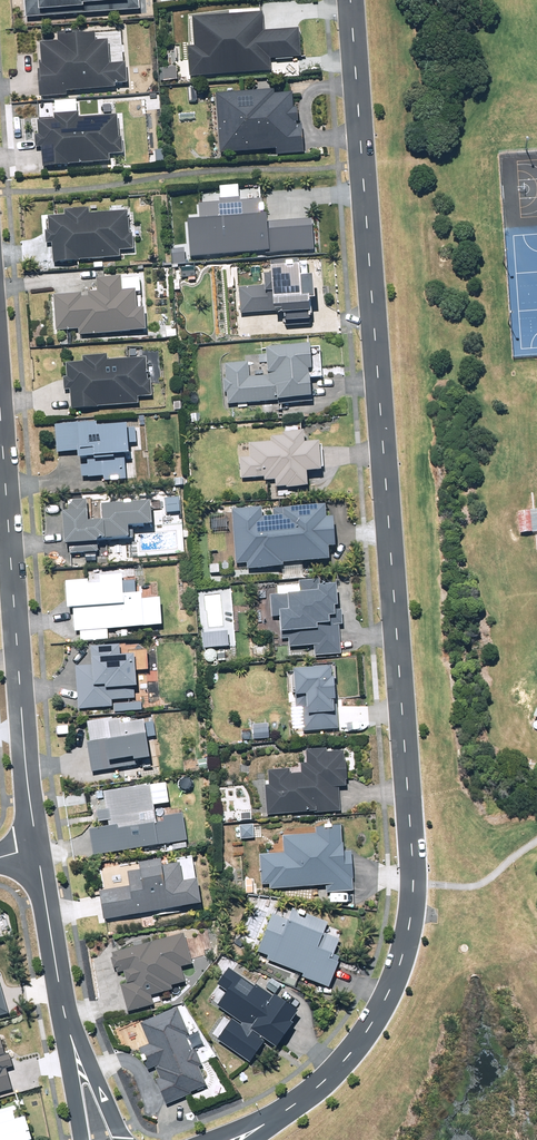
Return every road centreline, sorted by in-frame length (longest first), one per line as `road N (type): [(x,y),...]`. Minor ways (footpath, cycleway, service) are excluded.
road 1 (residential): [(255,1131),(340,1067),(369,1029),(397,973),(413,896),(350,0)]
road 2 (residential): [(37,850),(0,419)]
road 3 (residential): [(78,1061),(37,850)]

